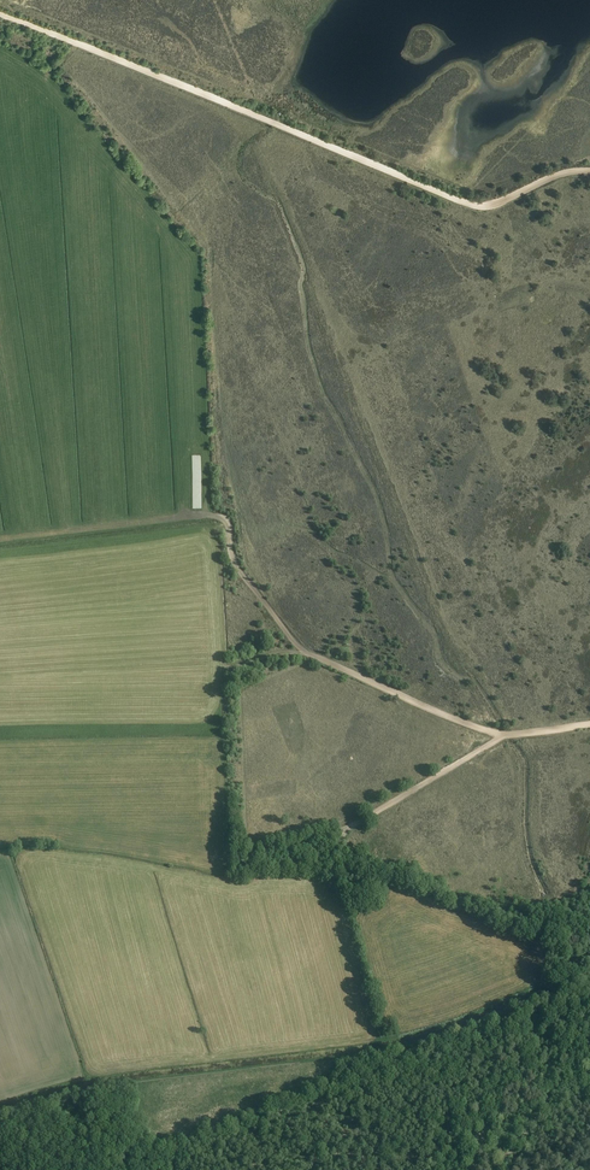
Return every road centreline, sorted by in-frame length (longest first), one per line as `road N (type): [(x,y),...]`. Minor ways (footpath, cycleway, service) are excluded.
road 1 (track): [(74,43),(478,204),(559,173),(589,170)]
road 2 (track): [(589,725),(494,732),(304,653),(226,669)]
road 3 (track): [(504,734),(345,831),(239,856)]
road 4 (track): [(475,1169),(486,1131),(522,1083),(587,1036)]
road 5 (track): [(304,653),(234,563),(226,522),(216,517)]

